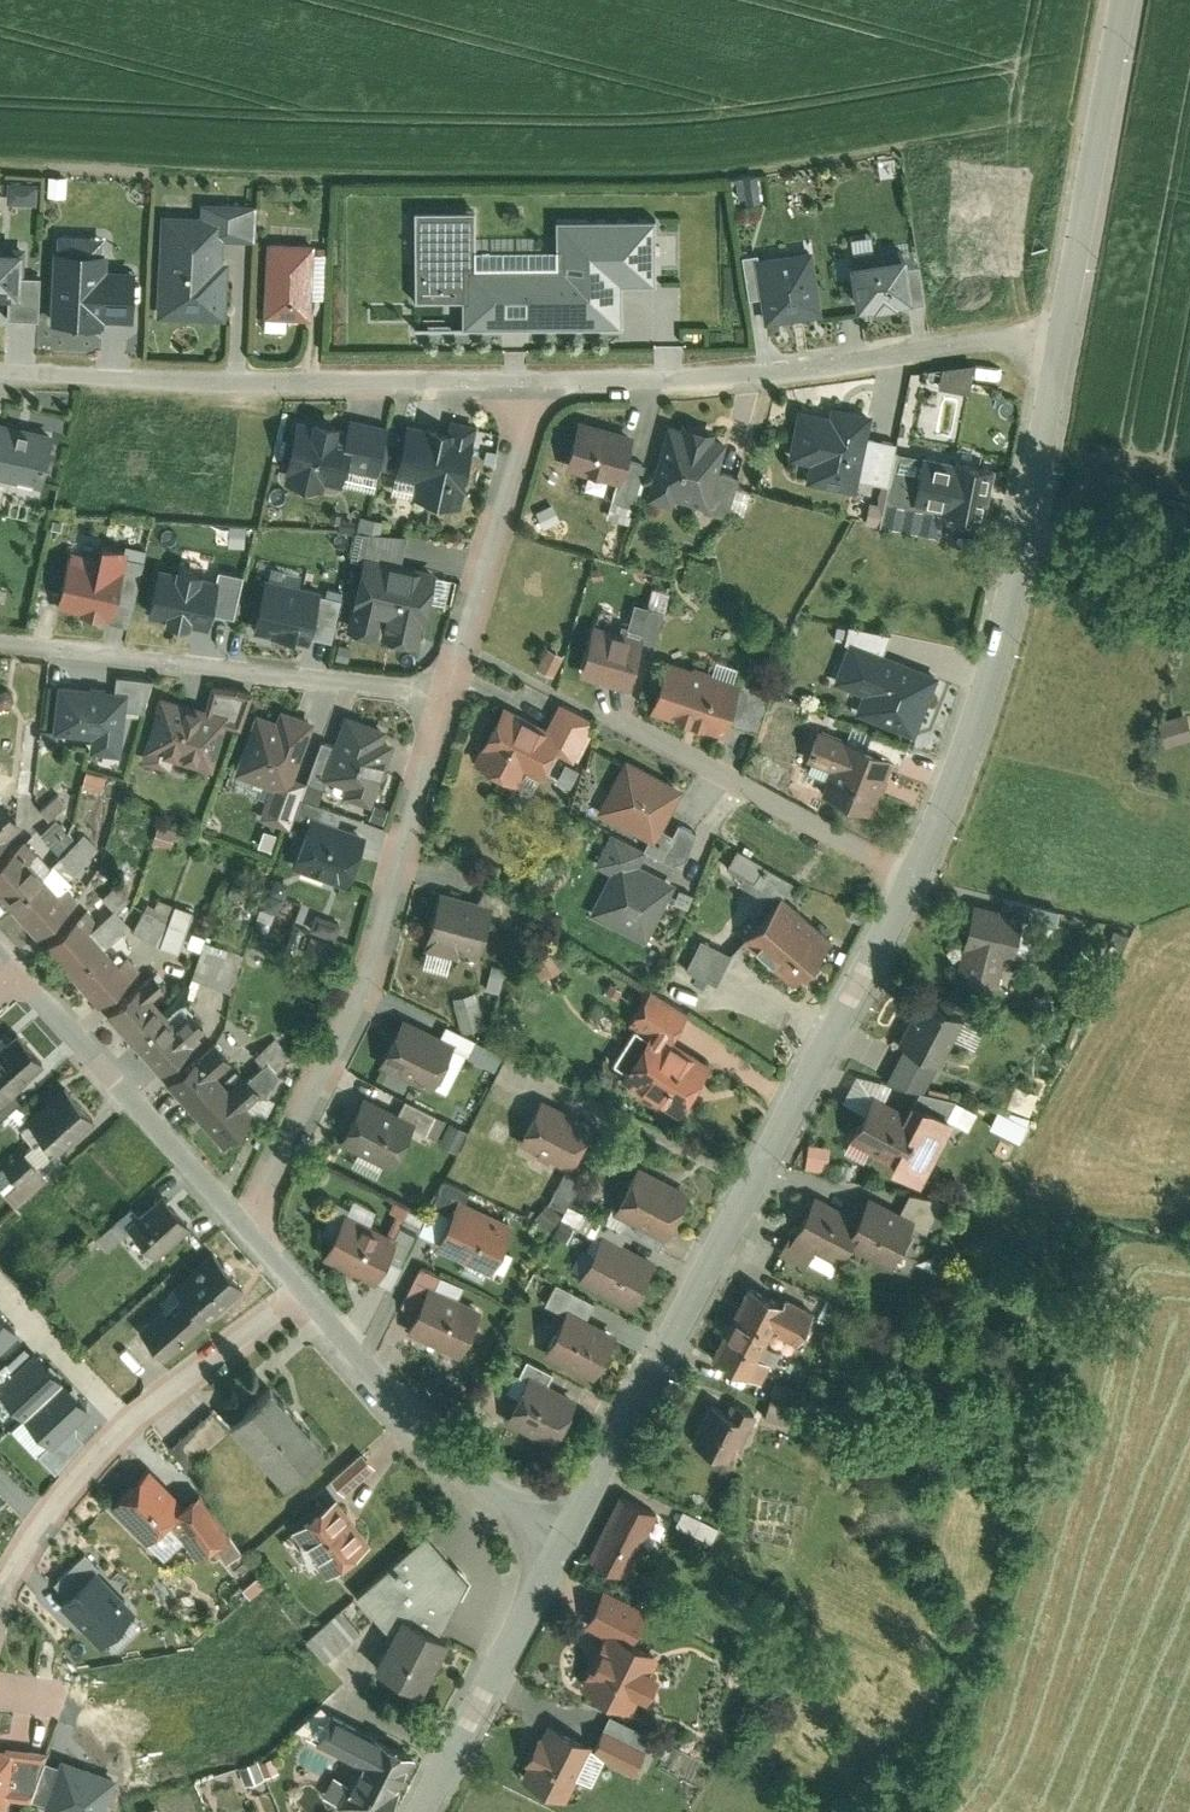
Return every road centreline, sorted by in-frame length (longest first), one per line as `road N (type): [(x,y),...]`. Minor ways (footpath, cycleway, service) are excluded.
road 1 (unclassified): [(571,1520),(910,882)]
road 2 (residential): [(444,697),(382,928),(247,1229)]
road 3 (unclassified): [(910,882),(968,732),(1031,511),(1060,340)]
road 4 (residential): [(0,372),(538,386)]
road 5 (residential): [(538,386),(766,370),(989,340),(1060,340)]
road 6 (residential): [(0,644),(444,697)]
road 7 (residential): [(300,1291),(155,1399),(92,1459),(15,1558),(0,1597)]
road 8 (residential): [(300,1291),(423,1423),(571,1520)]
road 9 (unclassified): [(1060,340),(1124,0)]
road 10 (residential): [(910,882),(613,714)]
road 11 (residential): [(19,977),(247,1229)]
road 12 (unclassified): [(418,1811),(571,1520)]
road 13 (residential): [(538,386),(444,697)]

